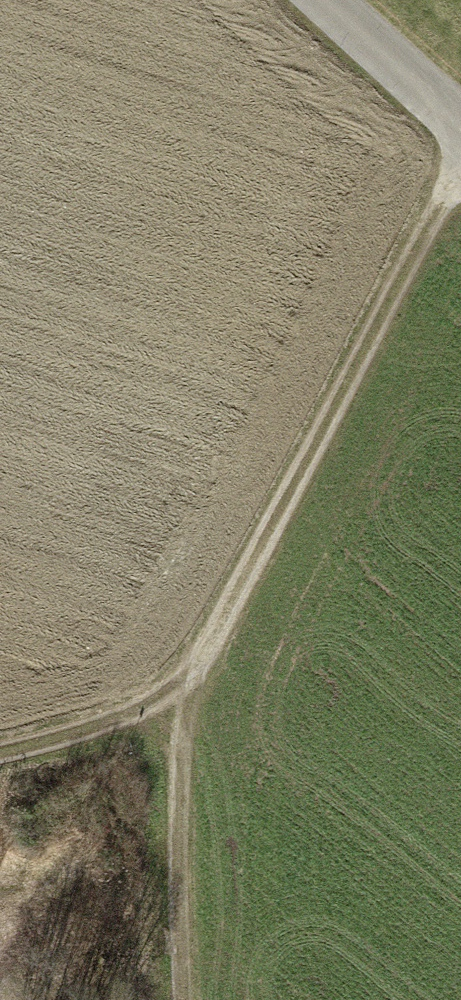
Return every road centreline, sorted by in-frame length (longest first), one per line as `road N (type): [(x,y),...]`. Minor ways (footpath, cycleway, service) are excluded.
road 1 (track): [(460,153),(221,623),(129,711),(0,752)]
road 2 (track): [(221,623),(182,820),(192,999)]
road 3 (unclassified): [(460,128),(323,0)]

